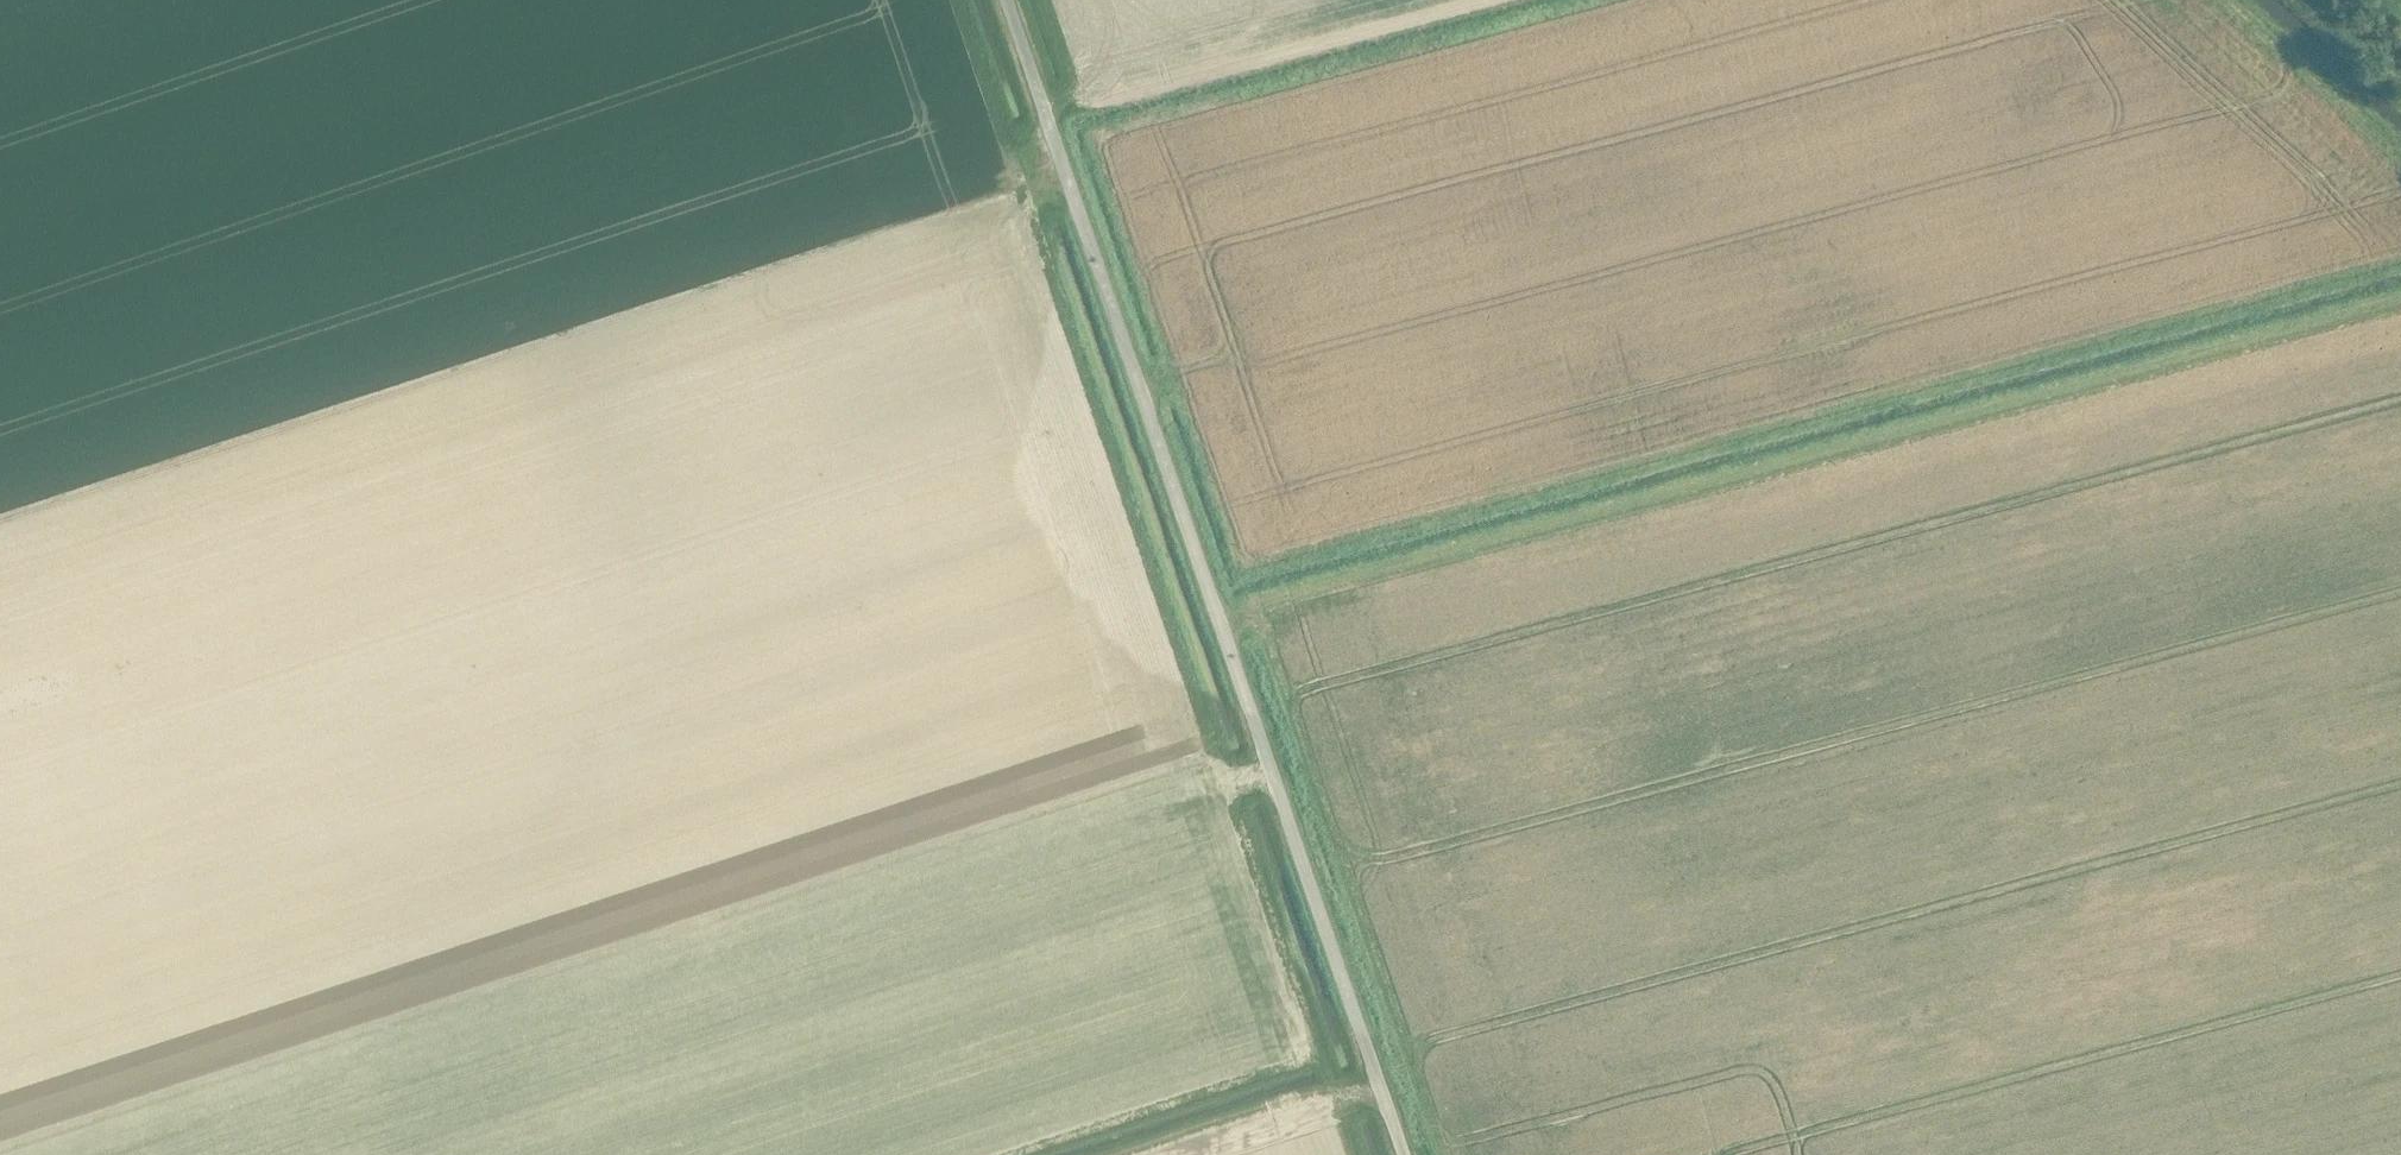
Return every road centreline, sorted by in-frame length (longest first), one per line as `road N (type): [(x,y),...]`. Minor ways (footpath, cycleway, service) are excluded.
road 1 (unclassified): [(1405,1154),(1007,0)]

